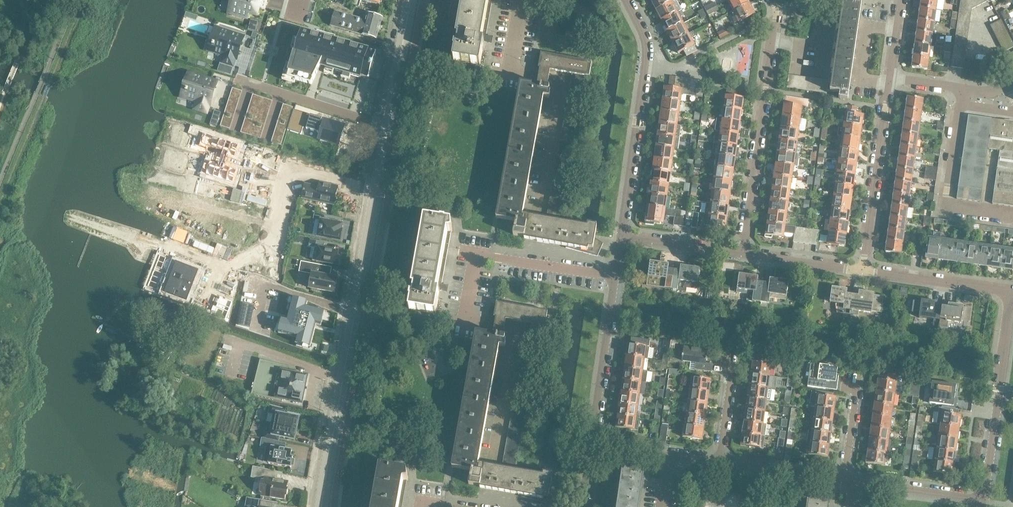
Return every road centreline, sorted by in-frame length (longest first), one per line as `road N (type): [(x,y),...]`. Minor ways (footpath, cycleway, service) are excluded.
road 1 (secondary): [(321,506),(388,127)]
road 2 (residential): [(743,253),(778,13),(772,0)]
road 3 (residential): [(620,235),(645,38),(626,0)]
road 4 (residential): [(980,501),(1009,292)]
road 5 (residential): [(468,316),(477,254),(615,273)]
road 6 (residential): [(865,272),(889,80)]
road 7 (residential): [(1012,215),(946,205),(959,89)]
road 8 (residential): [(591,445),(615,273)]
road 9 (residential): [(237,78),(388,127)]
road 10 (residential): [(1009,292),(865,272)]
road 11 (residential): [(980,501),(852,482)]
road 12 (secondary): [(388,127),(411,0)]
road 13 (residential): [(845,481),(718,461)]
road 14 (residential): [(743,253),(620,235)]
road 15 (residential): [(865,272),(743,253)]

